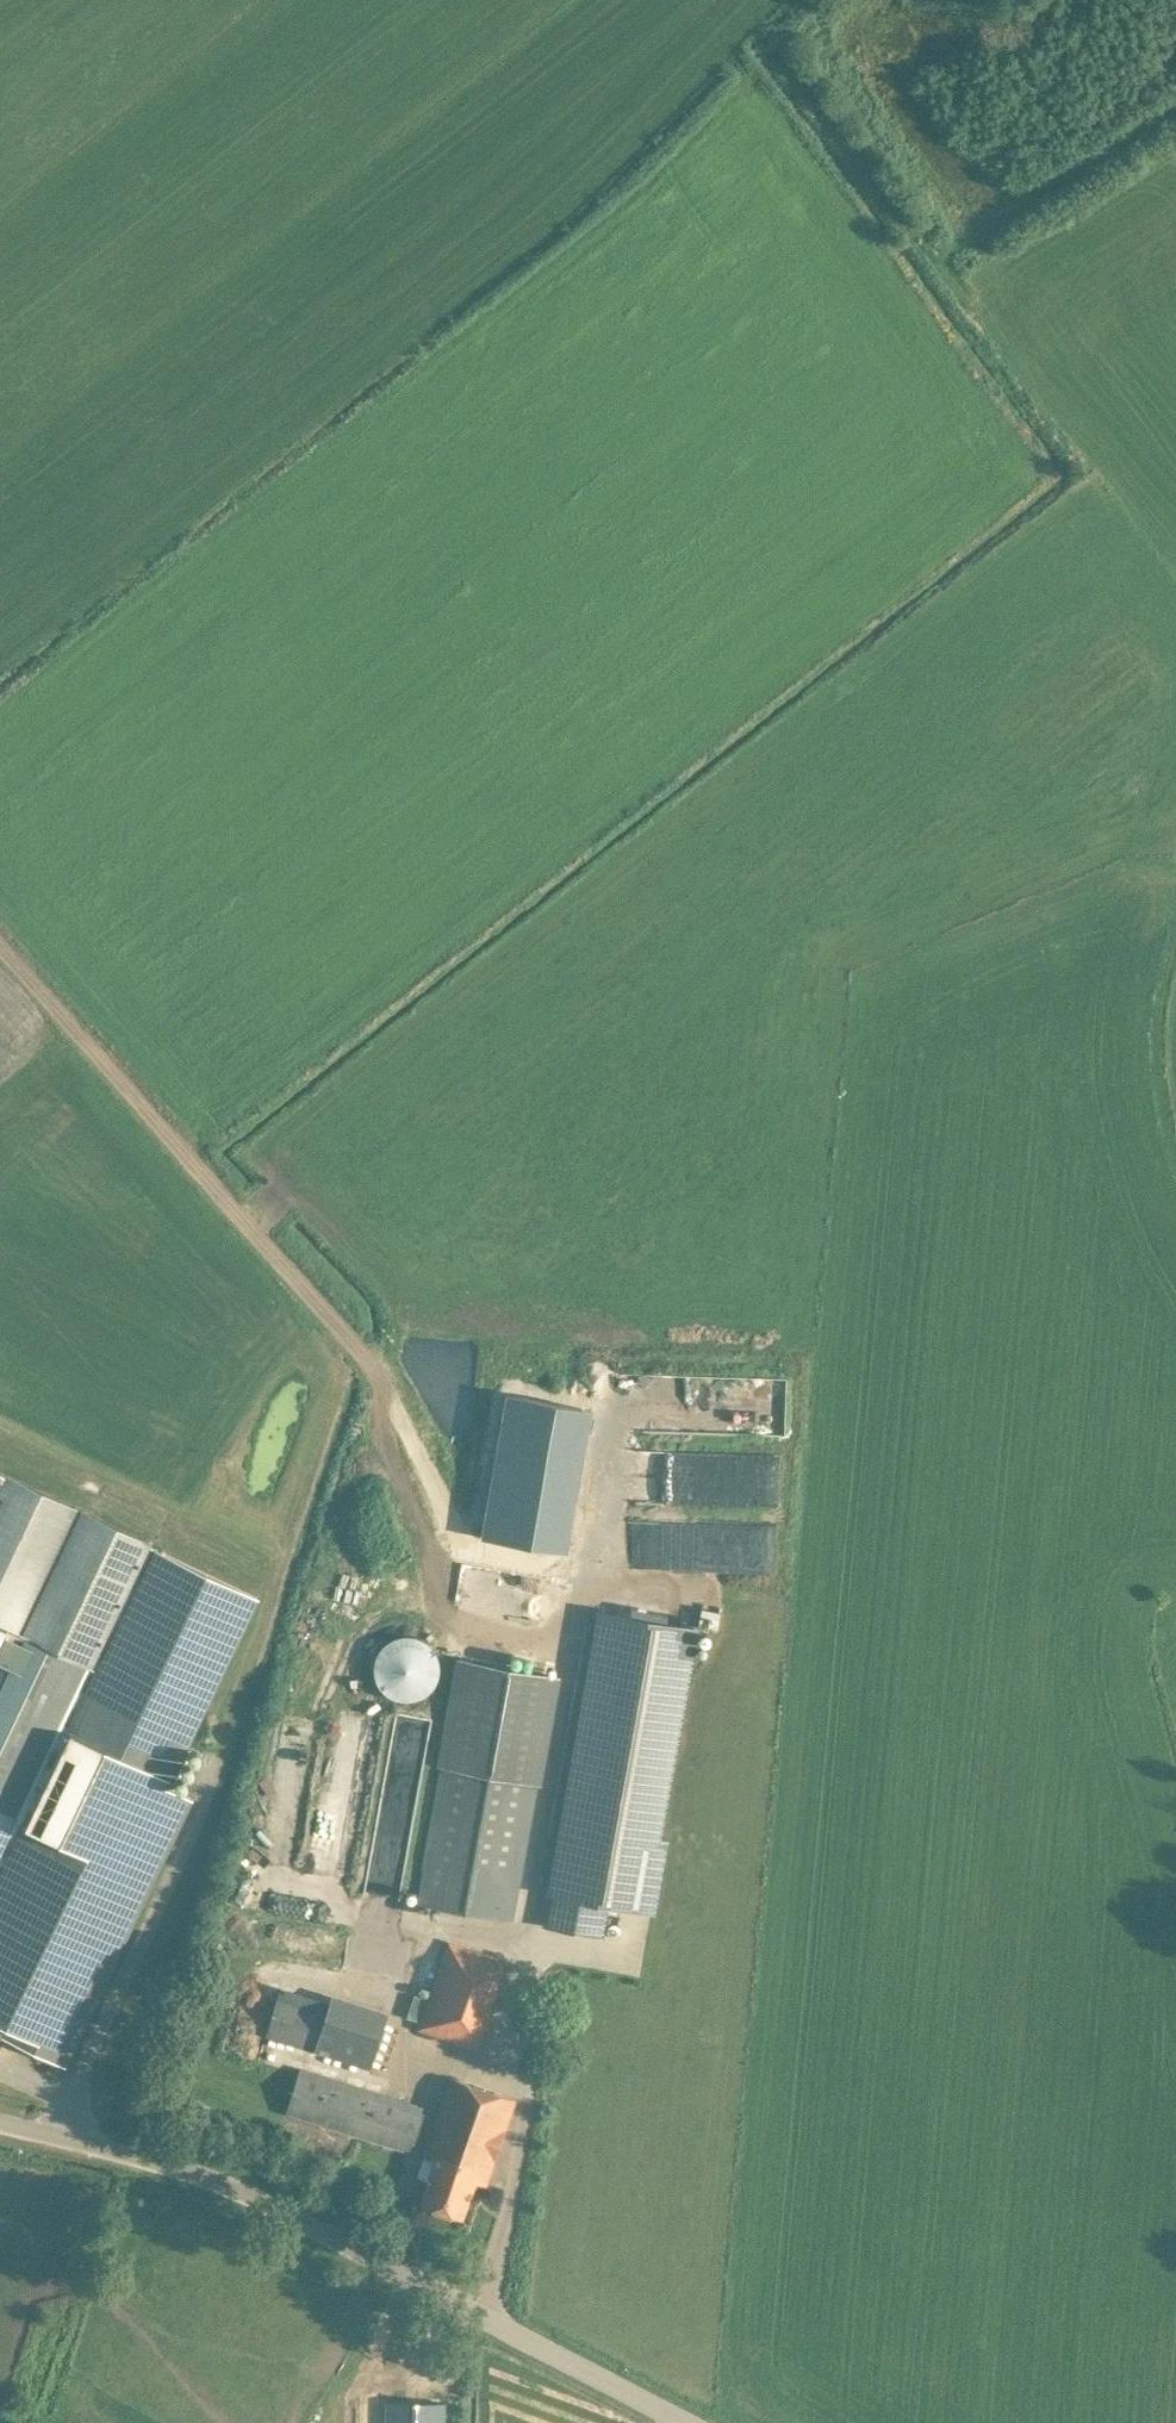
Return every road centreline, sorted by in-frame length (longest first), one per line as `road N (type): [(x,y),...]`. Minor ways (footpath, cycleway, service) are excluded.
road 1 (unclassified): [(0,2126),(96,2147),(258,2201),(694,2422)]
road 2 (track): [(1175,549),(951,264)]
road 3 (track): [(1175,1191),(1149,1057),(1175,918)]
road 4 (track): [(1175,111),(951,264)]

